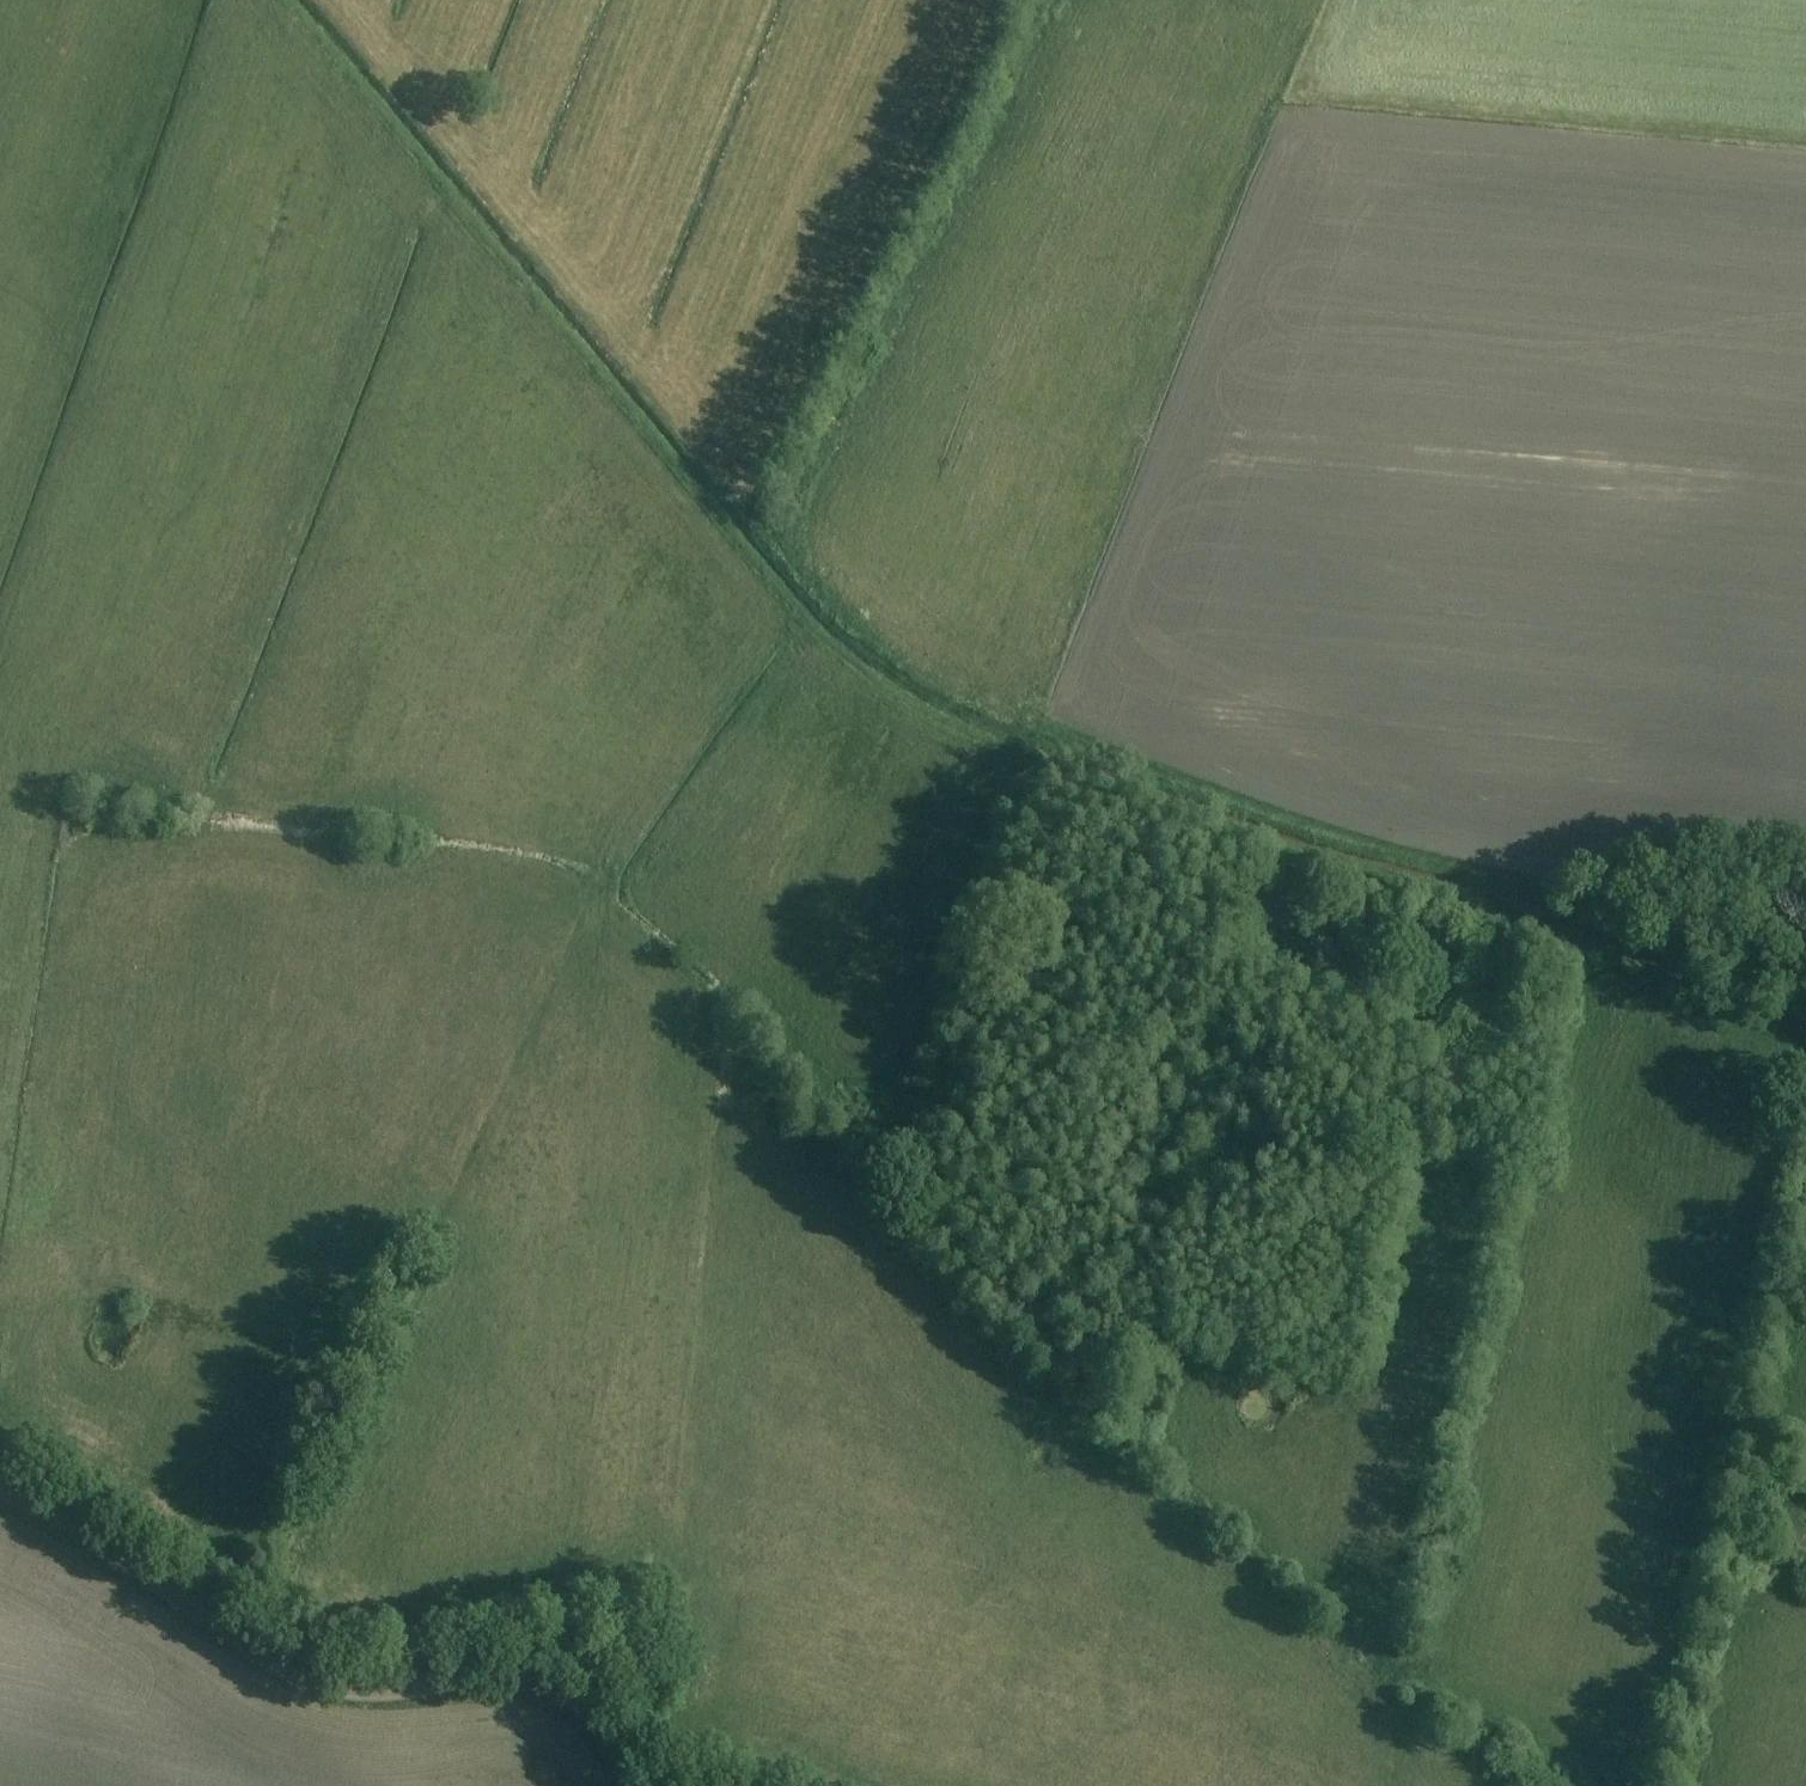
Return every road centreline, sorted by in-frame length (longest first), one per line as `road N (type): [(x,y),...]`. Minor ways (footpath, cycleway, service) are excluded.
road 1 (track): [(0,1495),(299,1683),(391,1697),(504,1677),(546,1683),(579,1705),(638,1785)]

